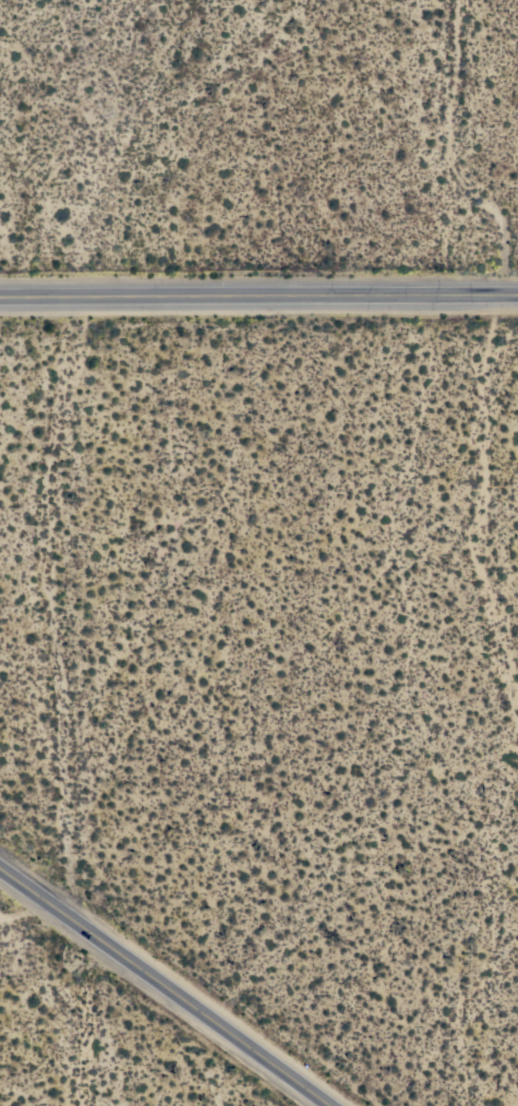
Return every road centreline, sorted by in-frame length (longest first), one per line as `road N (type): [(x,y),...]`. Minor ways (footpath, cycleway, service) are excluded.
road 1 (trunk): [(0,294),(517,295)]
road 2 (trunk): [(0,872),(331,1105)]

